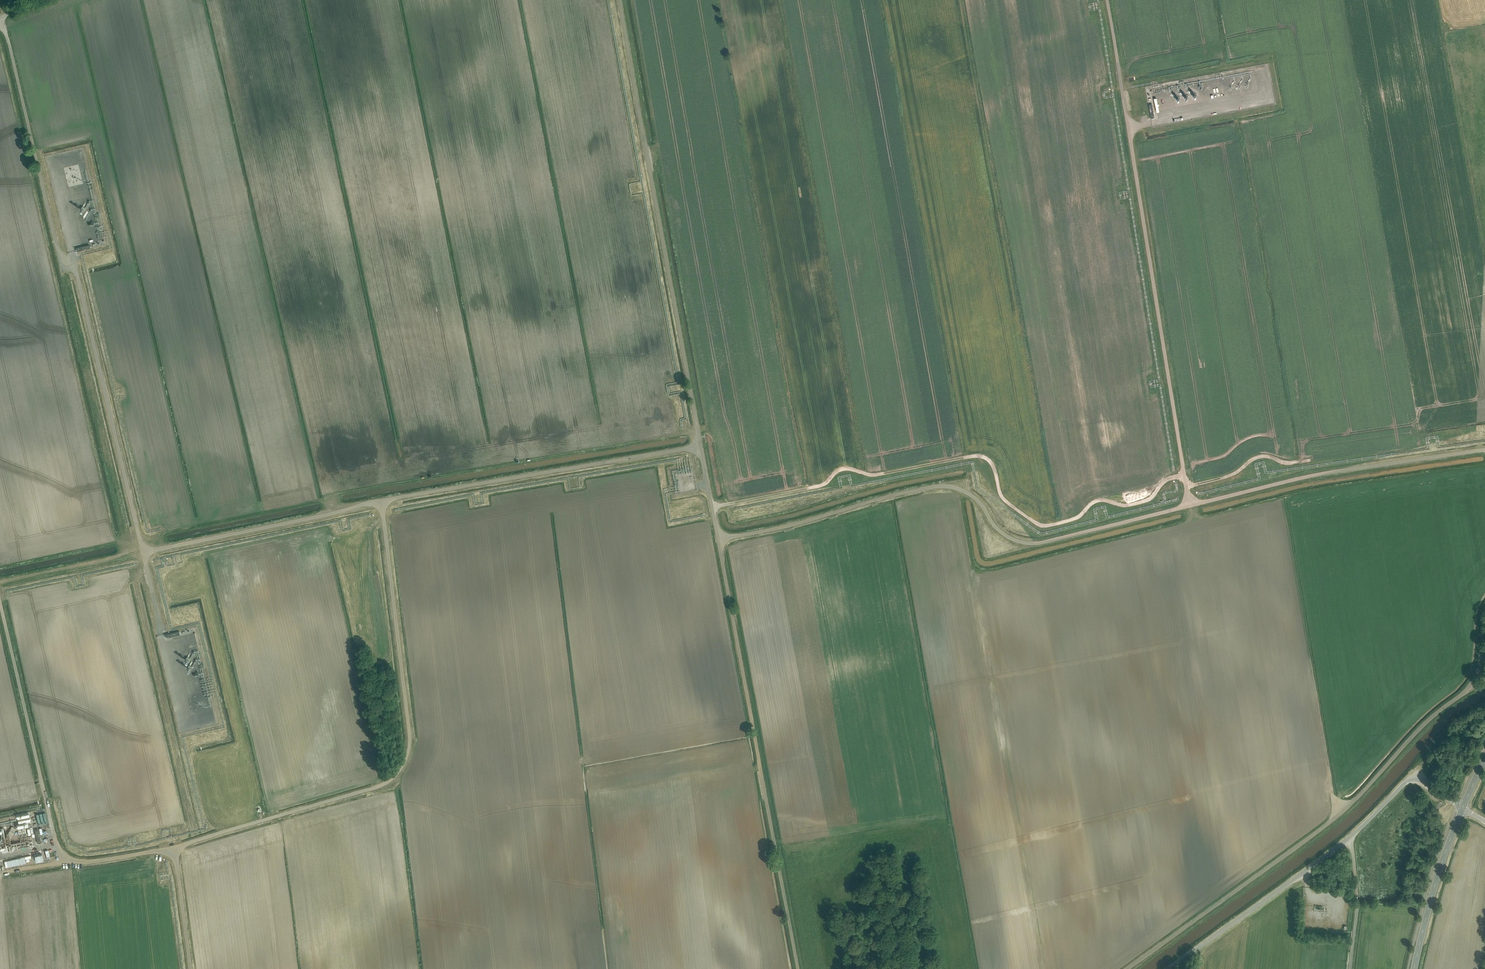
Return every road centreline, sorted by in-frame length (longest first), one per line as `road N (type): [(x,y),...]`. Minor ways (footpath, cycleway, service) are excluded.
road 1 (unclassified): [(0,18),(61,264),(76,268),(143,552),(381,500)]
road 2 (track): [(1185,475),(1146,500),(1099,500),(1075,518),(1046,526),(1004,499),(991,462),(978,455),(876,475),(844,469),(821,485),(712,507)]
road 3 (unclassified): [(1484,612),(1479,668),(1469,689),(1323,828),(1128,968)]
road 4 (unclassified): [(1190,506),(1107,0)]
road 5 (unclassified): [(178,852),(379,786),(404,764),(410,735),(381,500)]
road 6 (unclassified): [(719,540),(939,486),(970,494),(998,530),(1028,543),(1190,506)]
road 7 (unclassified): [(700,446),(619,0)]
road 8 (unclassified): [(798,968),(719,540)]
road 9 (unclassified): [(178,852),(84,862),(61,852),(0,602)]
road 10 (unclassified): [(381,500),(700,446)]
road 11 (unclassified): [(1190,506),(1321,473),(1484,449)]
road 12 (secondary): [(1463,808),(1414,968)]
road 13 (track): [(0,585),(143,552)]
road 14 (track): [(1186,486),(1259,457),(1310,460)]
road 15 (track): [(1350,840),(1356,908),(1349,968)]

